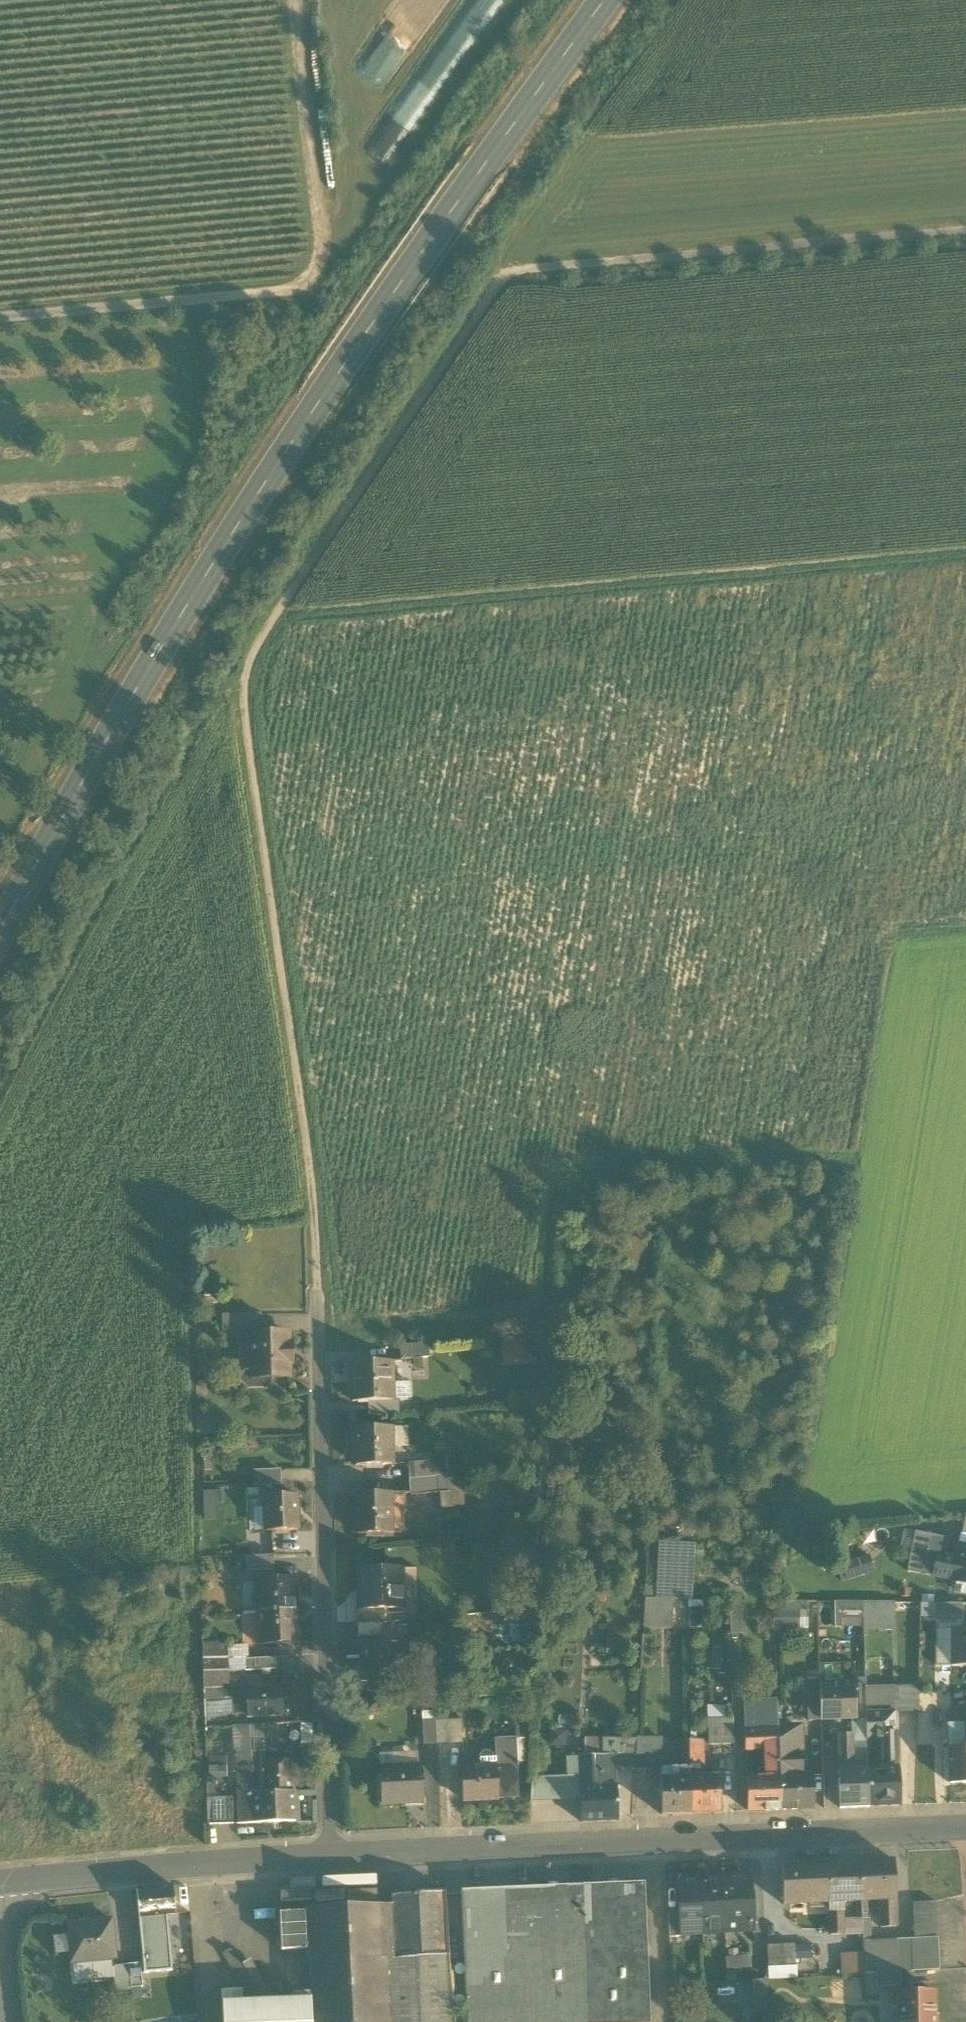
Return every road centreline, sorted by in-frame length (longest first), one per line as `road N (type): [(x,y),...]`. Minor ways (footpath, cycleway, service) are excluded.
road 1 (track): [(315,1275),(244,698),(251,664),(510,273),(965,231)]
road 2 (primary): [(605,0),(218,555),(0,932)]
road 3 (residential): [(330,1856),(965,1825)]
road 4 (residential): [(330,1856),(315,1275)]
road 5 (residential): [(0,1882),(330,1856)]
road 6 (track): [(292,291),(0,319)]

